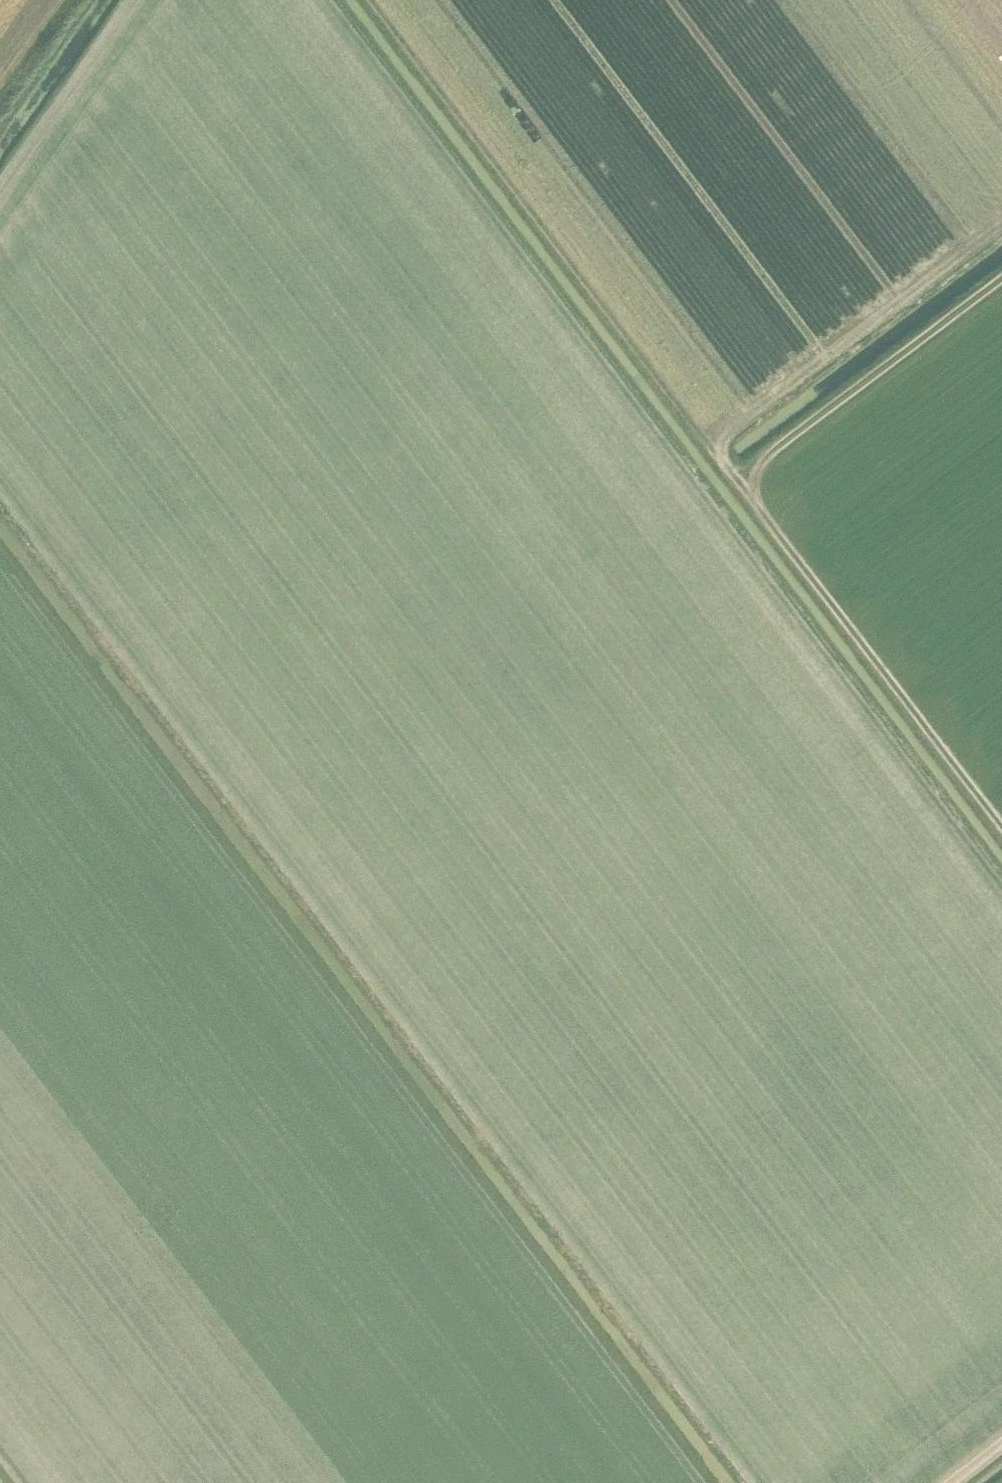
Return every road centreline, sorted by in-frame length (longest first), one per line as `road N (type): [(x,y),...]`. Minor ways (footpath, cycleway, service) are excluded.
road 1 (track): [(371,0),(713,445),(1001,233)]

